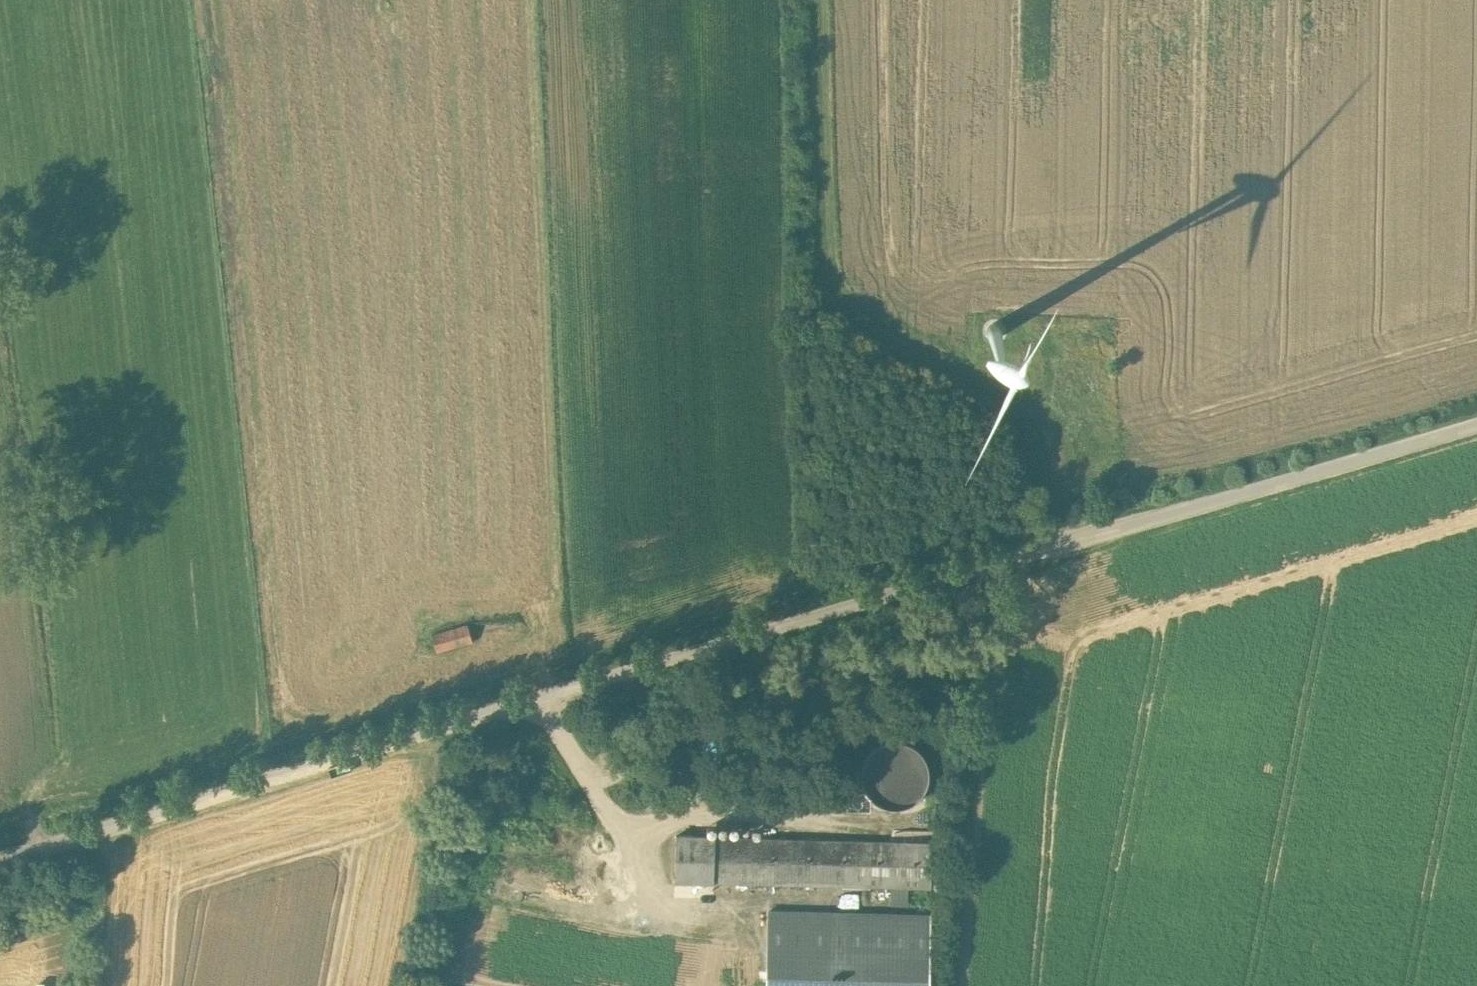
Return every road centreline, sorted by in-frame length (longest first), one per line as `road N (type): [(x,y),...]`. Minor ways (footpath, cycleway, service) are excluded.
road 1 (unclassified): [(0,854),(1476,421)]
road 2 (track): [(821,0),(825,246),(834,278),(890,332),(1003,388),(1033,413),(1063,472),(1077,538)]

